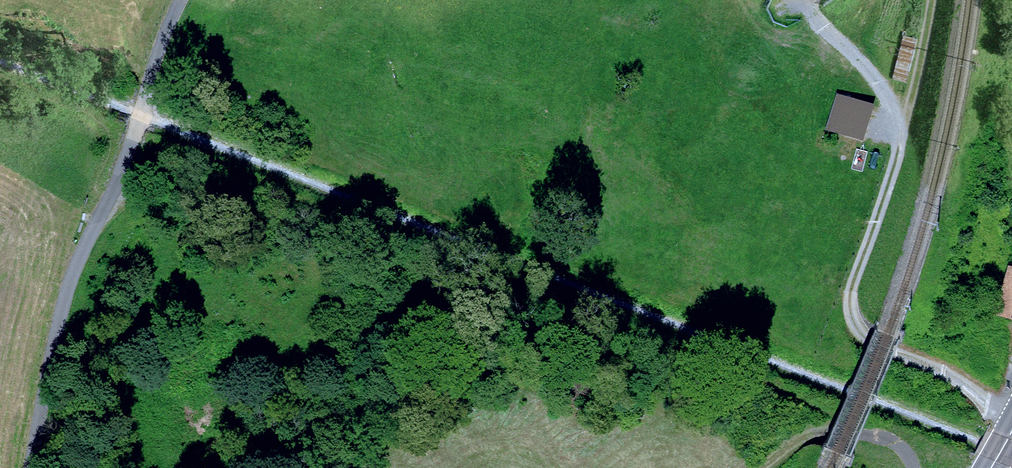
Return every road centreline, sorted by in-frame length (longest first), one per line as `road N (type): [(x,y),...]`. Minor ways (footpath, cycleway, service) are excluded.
road 1 (track): [(0,77),(423,239),(789,392),(854,428)]
road 2 (unclassified): [(182,0),(69,279),(30,467)]
road 3 (track): [(1011,414),(865,337),(851,318),(849,298),(906,121)]
road 4 (track): [(912,467),(893,439),(854,428),(808,437),(760,467)]
road 5 (track): [(906,121),(931,0)]

